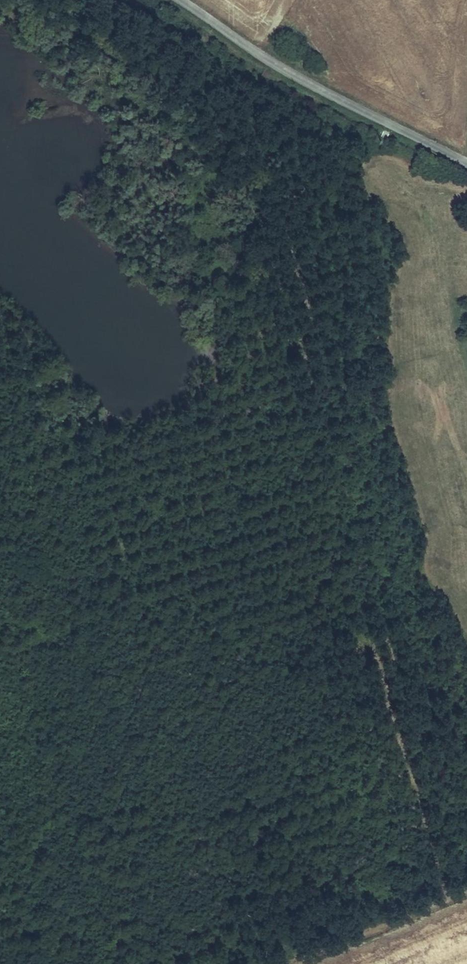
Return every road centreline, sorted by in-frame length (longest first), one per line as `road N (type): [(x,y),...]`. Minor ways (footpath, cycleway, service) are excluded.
road 1 (unclassified): [(466,162),(282,69),(184,0)]

